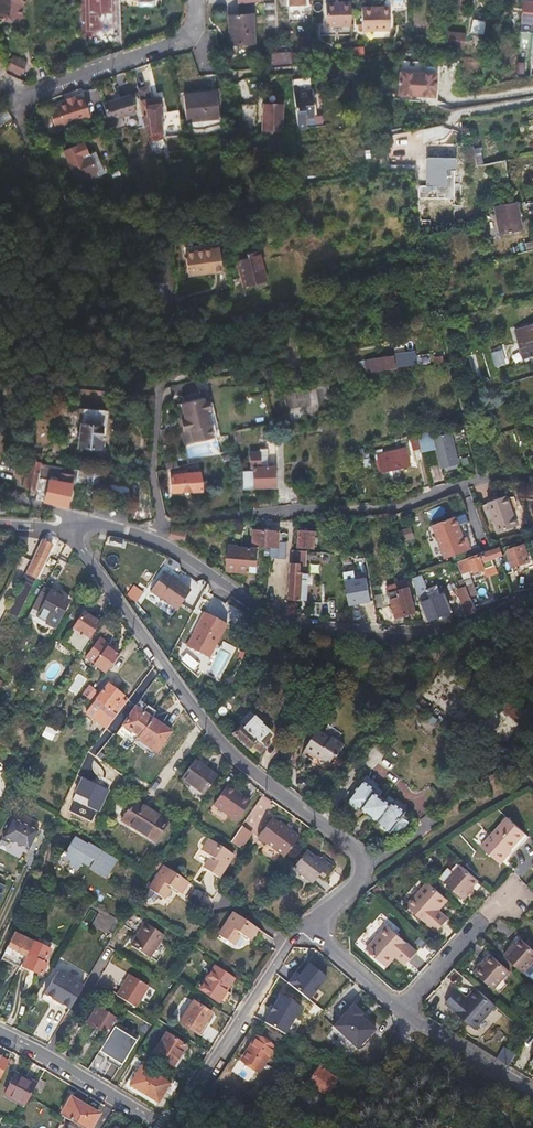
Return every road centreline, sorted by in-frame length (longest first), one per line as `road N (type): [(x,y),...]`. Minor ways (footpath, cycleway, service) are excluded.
road 1 (residential): [(67,530),(211,731),(360,856),(353,888),(314,928)]
road 2 (residential): [(532,595),(449,636),(319,634),(280,624),(155,539),(93,525),(67,530)]
road 3 (residential): [(199,0),(200,25),(182,43),(6,103),(0,84)]
road 4 (residential): [(169,1127),(295,934),(314,928)]
road 5 (track): [(363,866),(532,777)]
road 6 (residential): [(398,1010),(506,896),(532,897)]
road 7 (residential): [(157,1127),(0,1038)]
road 8 (residential): [(398,1010),(532,1093)]

